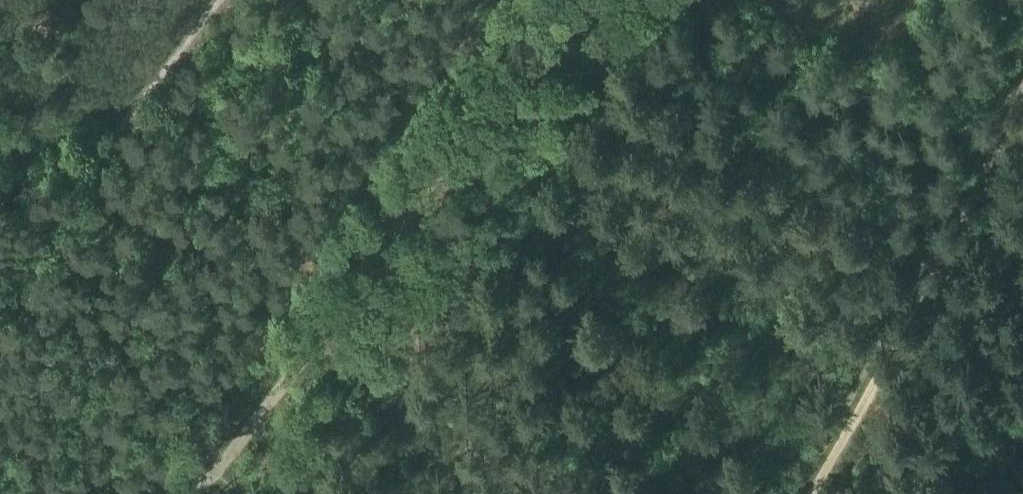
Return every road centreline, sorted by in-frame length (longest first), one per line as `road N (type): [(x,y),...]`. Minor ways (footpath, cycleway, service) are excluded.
road 1 (track): [(581,0),(209,493)]
road 2 (track): [(809,493),(1022,110)]

